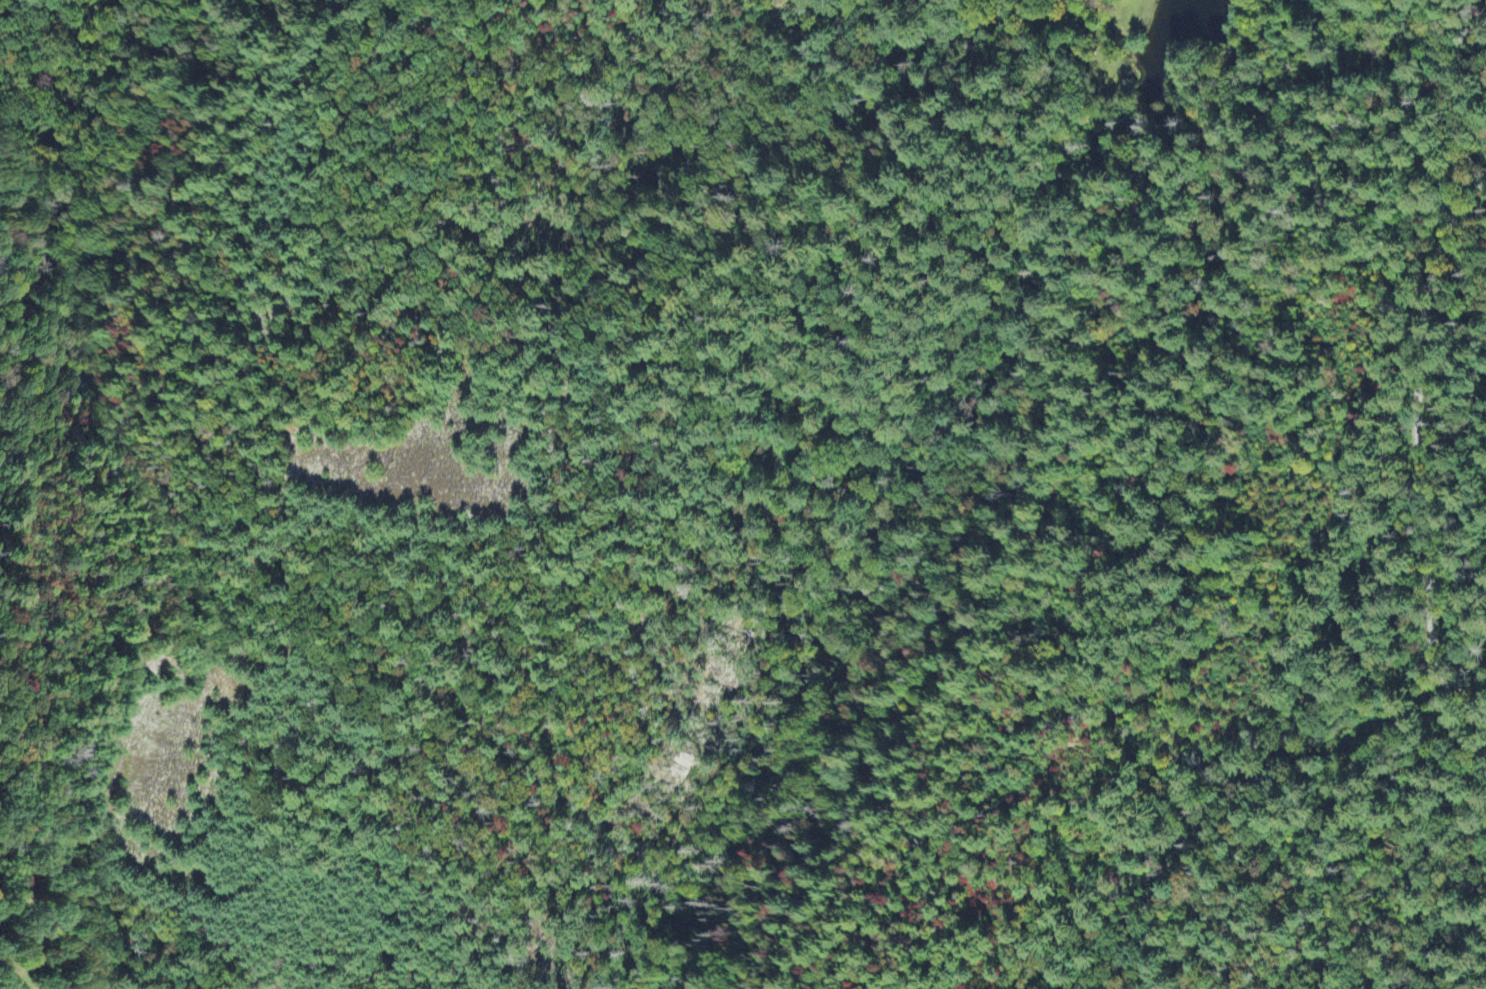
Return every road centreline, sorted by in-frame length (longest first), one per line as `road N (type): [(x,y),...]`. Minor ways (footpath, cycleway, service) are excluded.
road 1 (residential): [(1485,670),(1473,687),(1446,686),(1426,583),(1410,382),(1451,187),(1454,84),(1400,0)]

